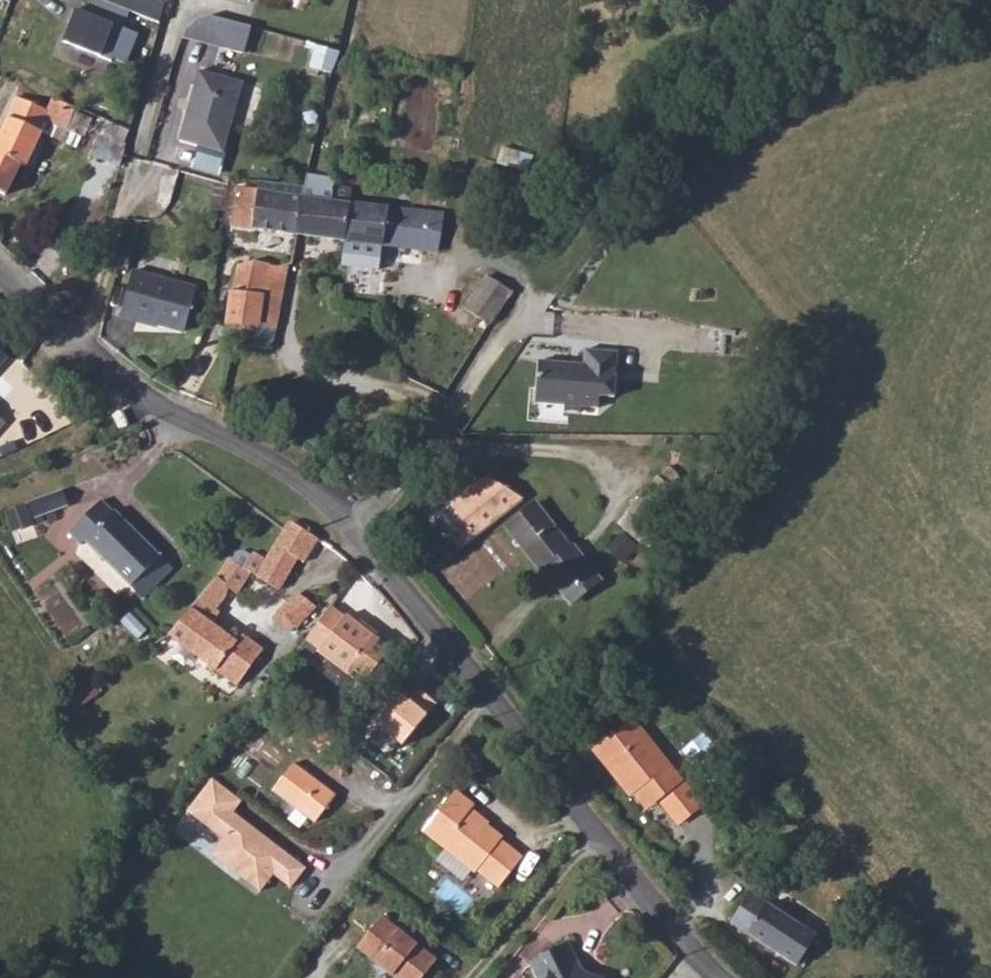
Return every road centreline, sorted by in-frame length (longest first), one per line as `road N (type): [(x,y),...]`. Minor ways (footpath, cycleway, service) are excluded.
road 1 (unclassified): [(0,268),(110,377),(191,427),(261,457),(353,527),(676,937),(725,977)]
road 2 (track): [(876,0),(732,92),(599,202),(541,284)]

